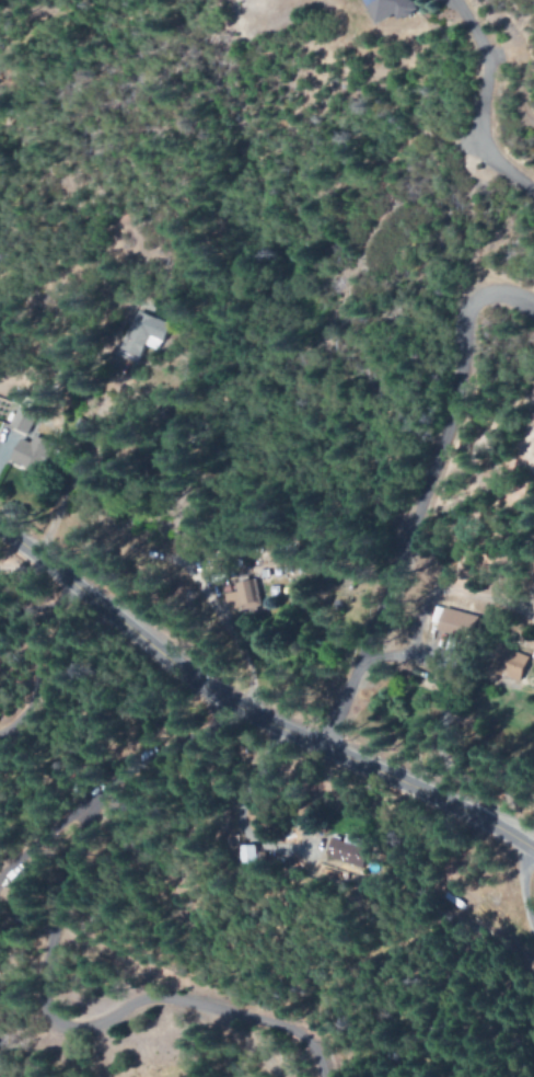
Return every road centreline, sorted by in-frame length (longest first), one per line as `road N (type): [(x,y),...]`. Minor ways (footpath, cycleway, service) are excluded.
road 1 (residential): [(0,529),(202,686),(533,850)]
road 2 (residential): [(323,744),(446,408),(454,311),(467,295),(491,294),(533,309)]
road 3 (residential): [(533,207),(474,147),(474,60),(449,0)]

